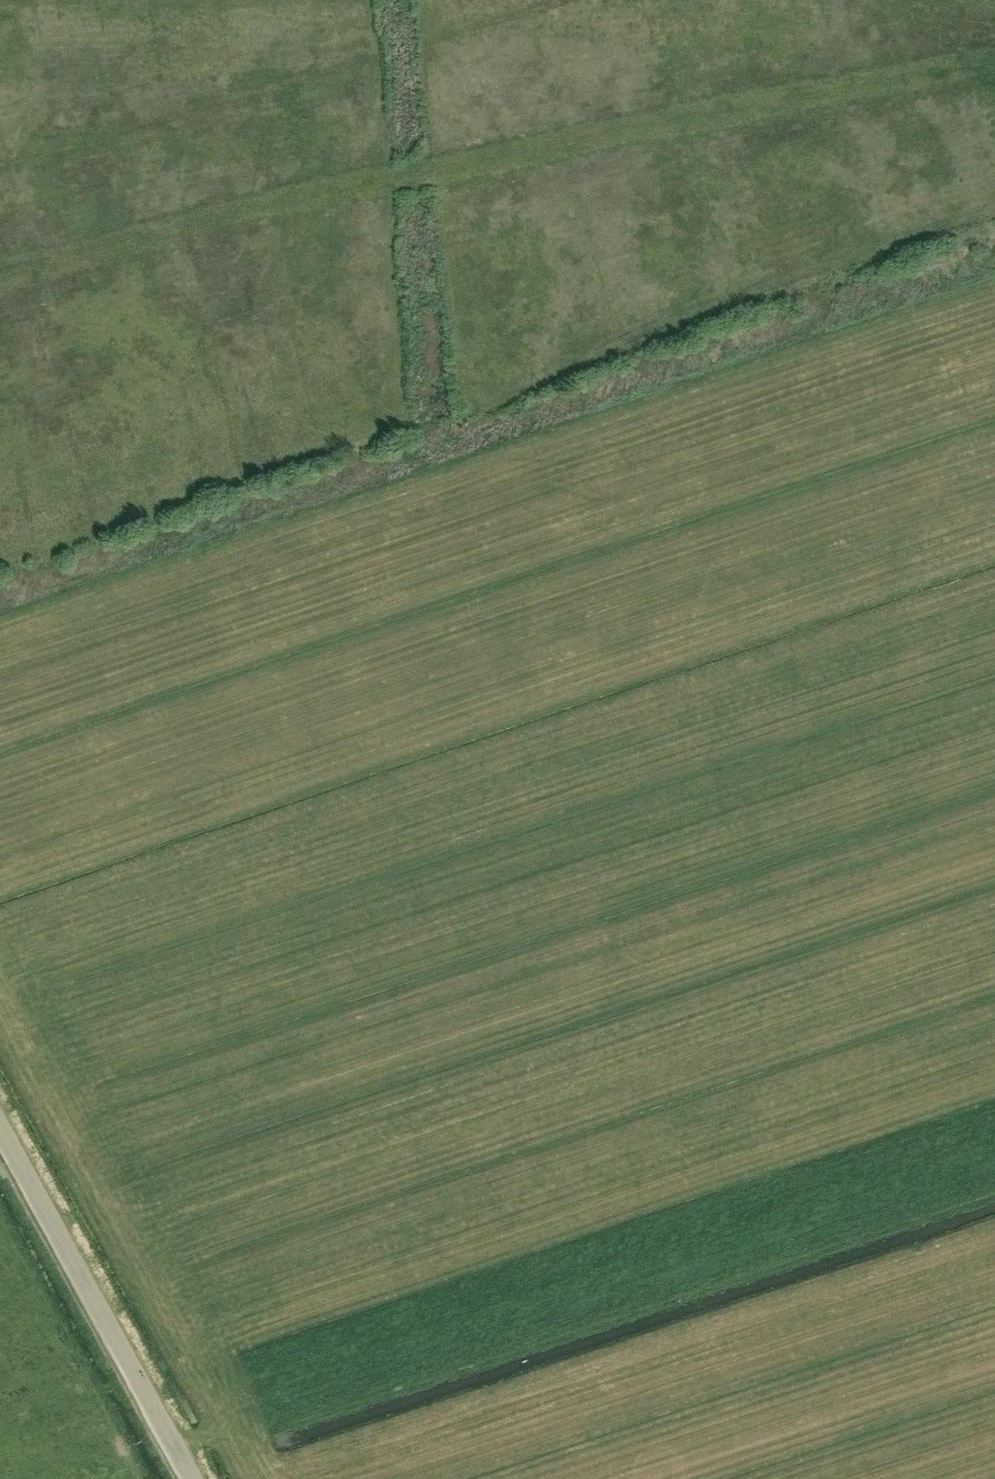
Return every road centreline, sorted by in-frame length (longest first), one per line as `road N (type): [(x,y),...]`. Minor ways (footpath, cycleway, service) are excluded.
road 1 (unclassified): [(194,1478),(0,1127)]

